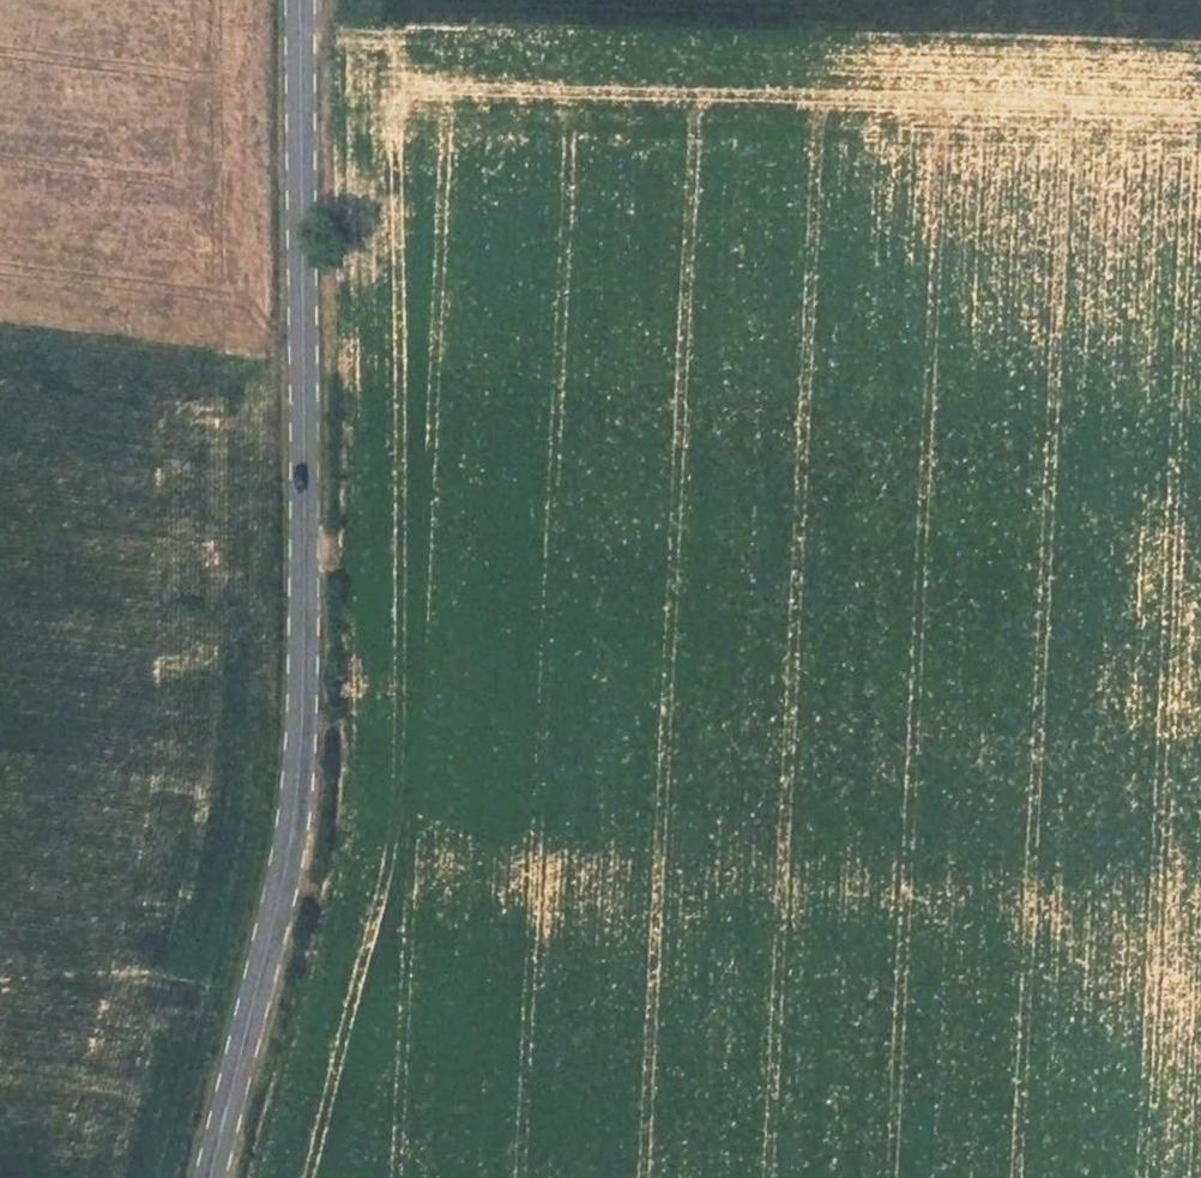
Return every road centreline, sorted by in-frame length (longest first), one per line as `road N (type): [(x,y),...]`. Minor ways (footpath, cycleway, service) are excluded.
road 1 (tertiary): [(210,1177),(280,904),(304,700),(300,0)]

